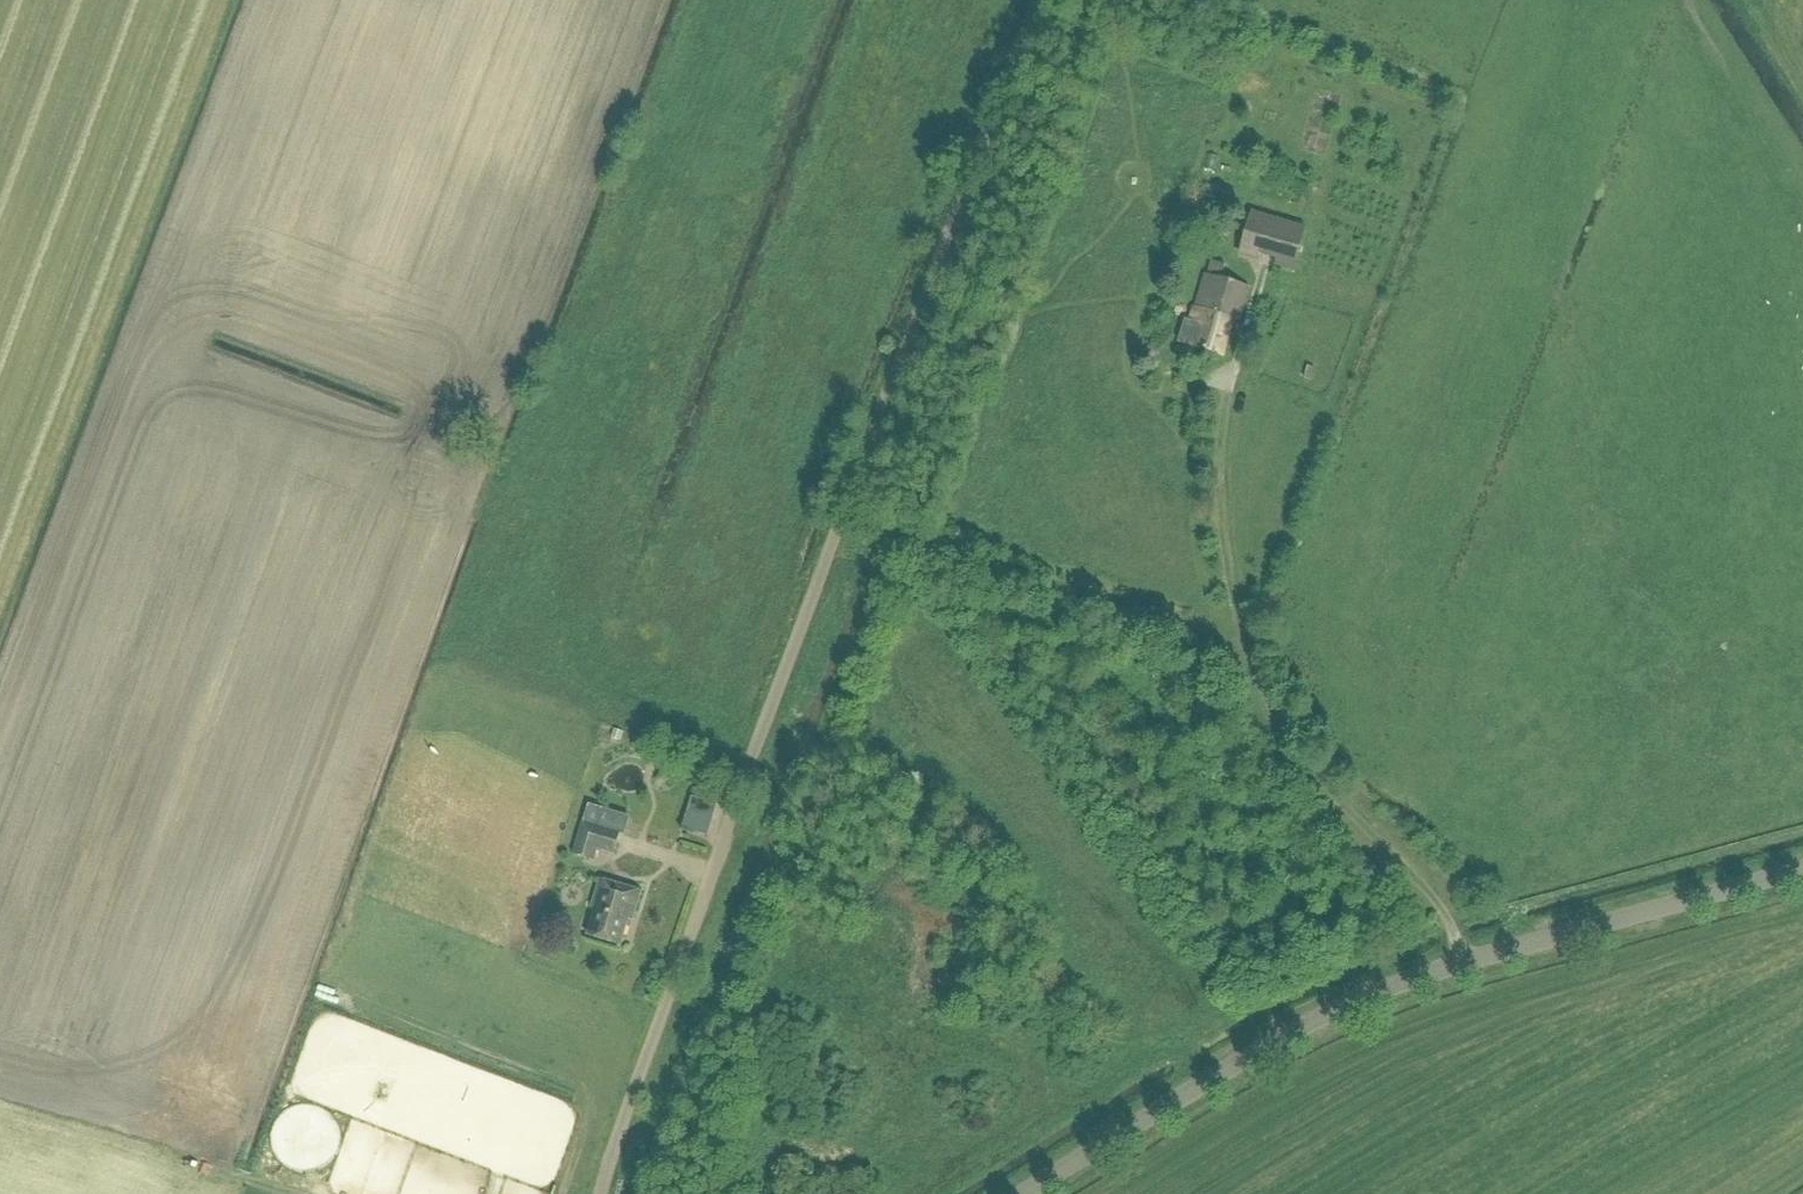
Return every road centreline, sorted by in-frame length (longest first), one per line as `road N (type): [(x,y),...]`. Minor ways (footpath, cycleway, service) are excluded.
road 1 (unclassified): [(1802,870),(1526,945),(1316,1019),(1023,1193)]
road 2 (track): [(1466,964),(1422,883),(1297,738),(1258,663),(1223,529),(1227,386)]

